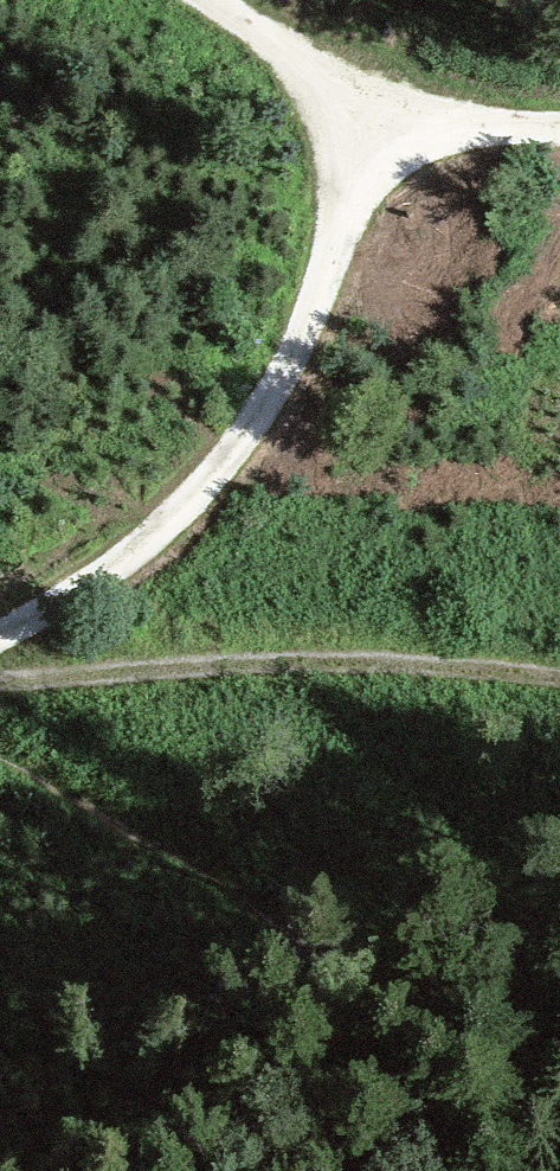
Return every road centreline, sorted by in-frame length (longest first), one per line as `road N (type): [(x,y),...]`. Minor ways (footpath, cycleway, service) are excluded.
road 1 (track): [(382,109),(313,299),(267,393),(202,476),(121,555),(0,634)]
road 2 (track): [(0,681),(189,656),(323,653),(559,670)]
road 3 (track): [(559,129),(459,127),(382,109),(209,0)]

